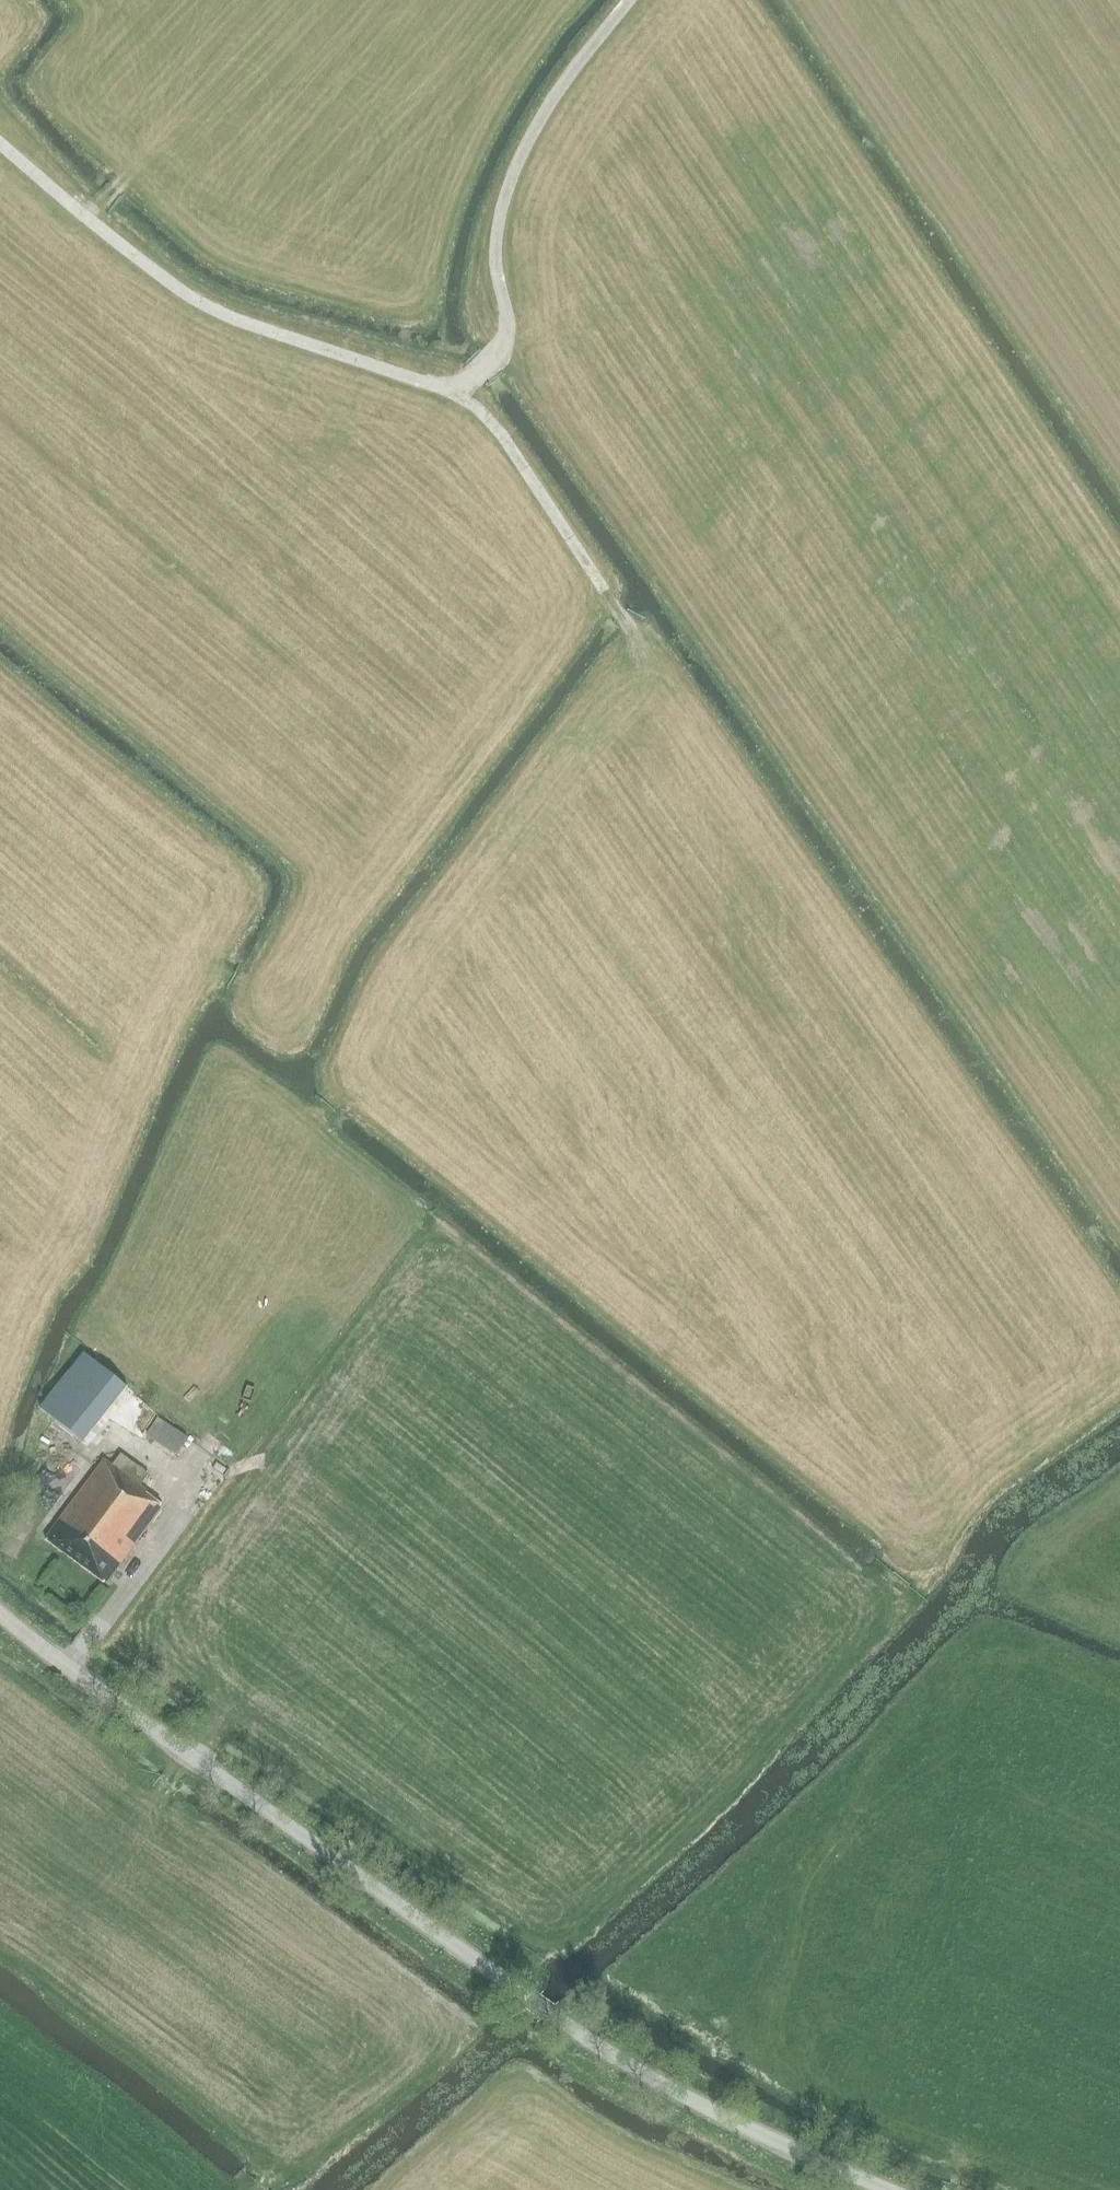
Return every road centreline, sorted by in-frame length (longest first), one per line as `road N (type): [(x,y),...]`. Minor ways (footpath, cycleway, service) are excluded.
road 1 (tertiary): [(0,1613),(531,2000)]
road 2 (track): [(455,393),(499,351),(508,319),(495,271),(496,222),(516,161),(629,0)]
road 3 (tertiary): [(888,2189),(678,2094),(531,2000)]

